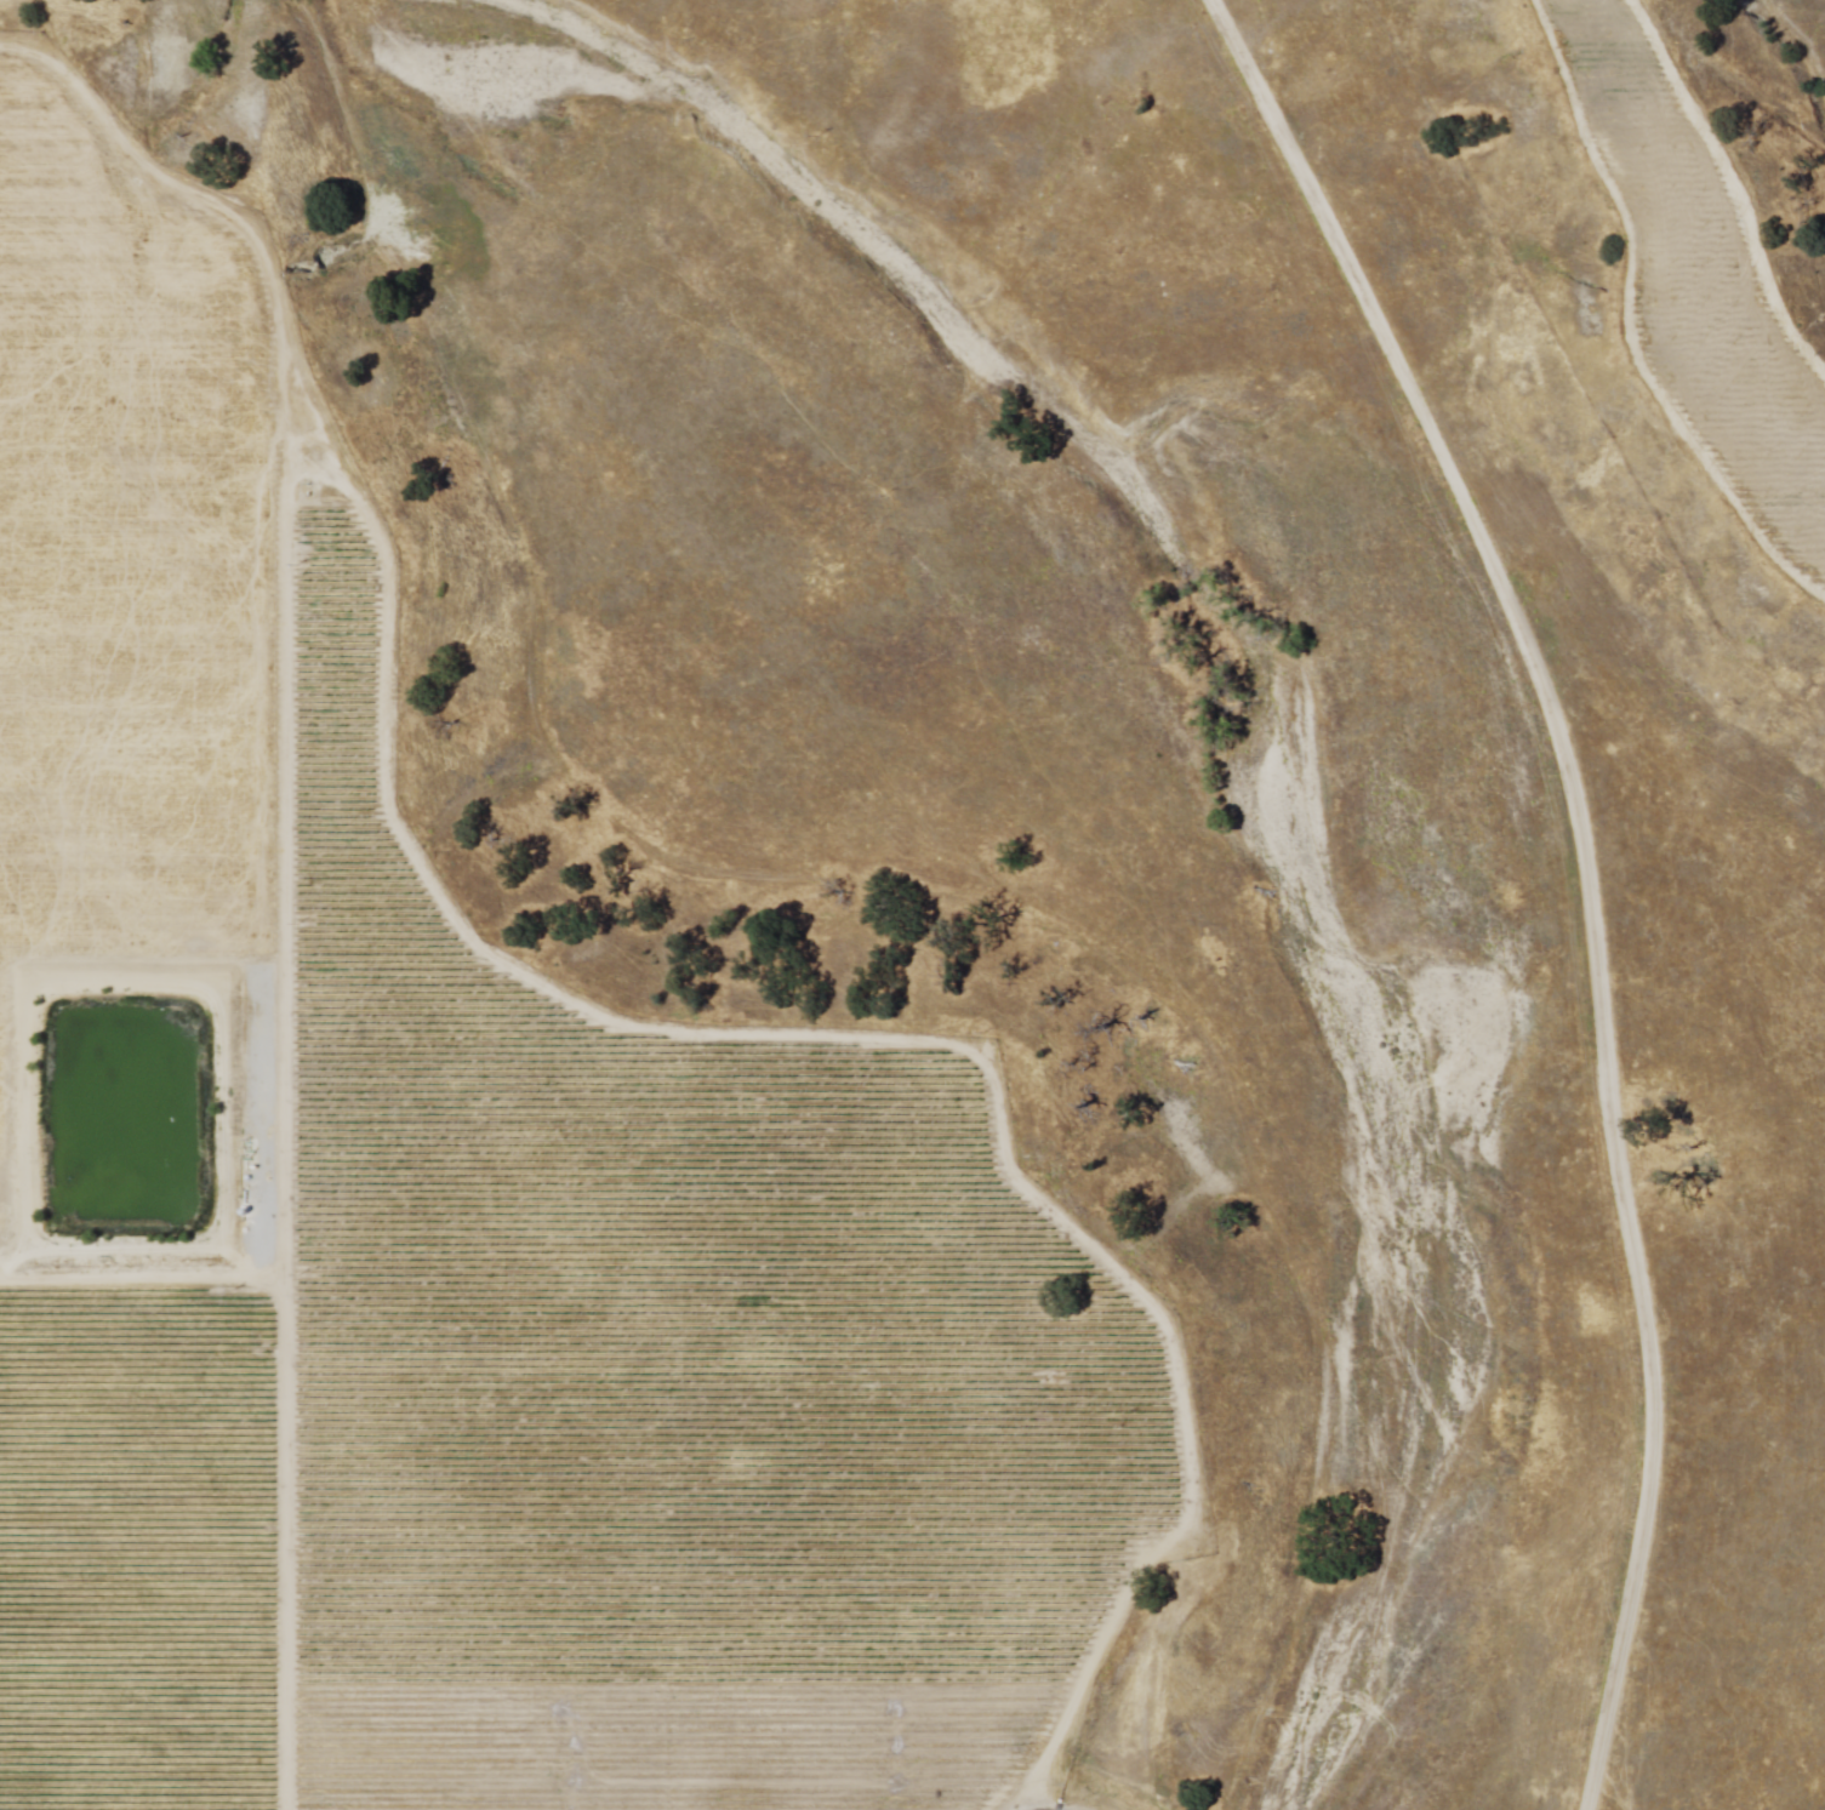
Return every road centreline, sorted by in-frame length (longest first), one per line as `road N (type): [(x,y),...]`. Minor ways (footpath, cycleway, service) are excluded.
road 1 (residential): [(1586,1809),(1643,1536),(1655,1434),(1647,1320),(1615,1155),(1586,858),(1568,761),(1519,619),(1217,0)]

